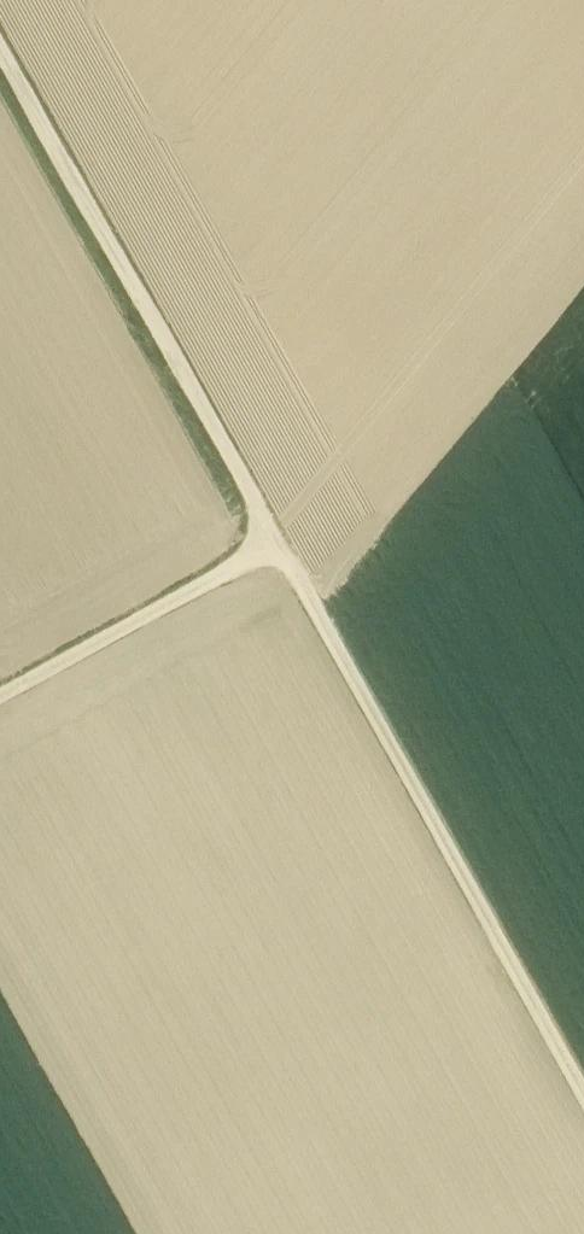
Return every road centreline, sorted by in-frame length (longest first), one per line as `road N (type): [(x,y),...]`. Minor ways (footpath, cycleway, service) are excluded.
road 1 (track): [(583,1090),(277,543)]
road 2 (track): [(0,60),(277,543)]
road 3 (track): [(277,543),(0,702)]

